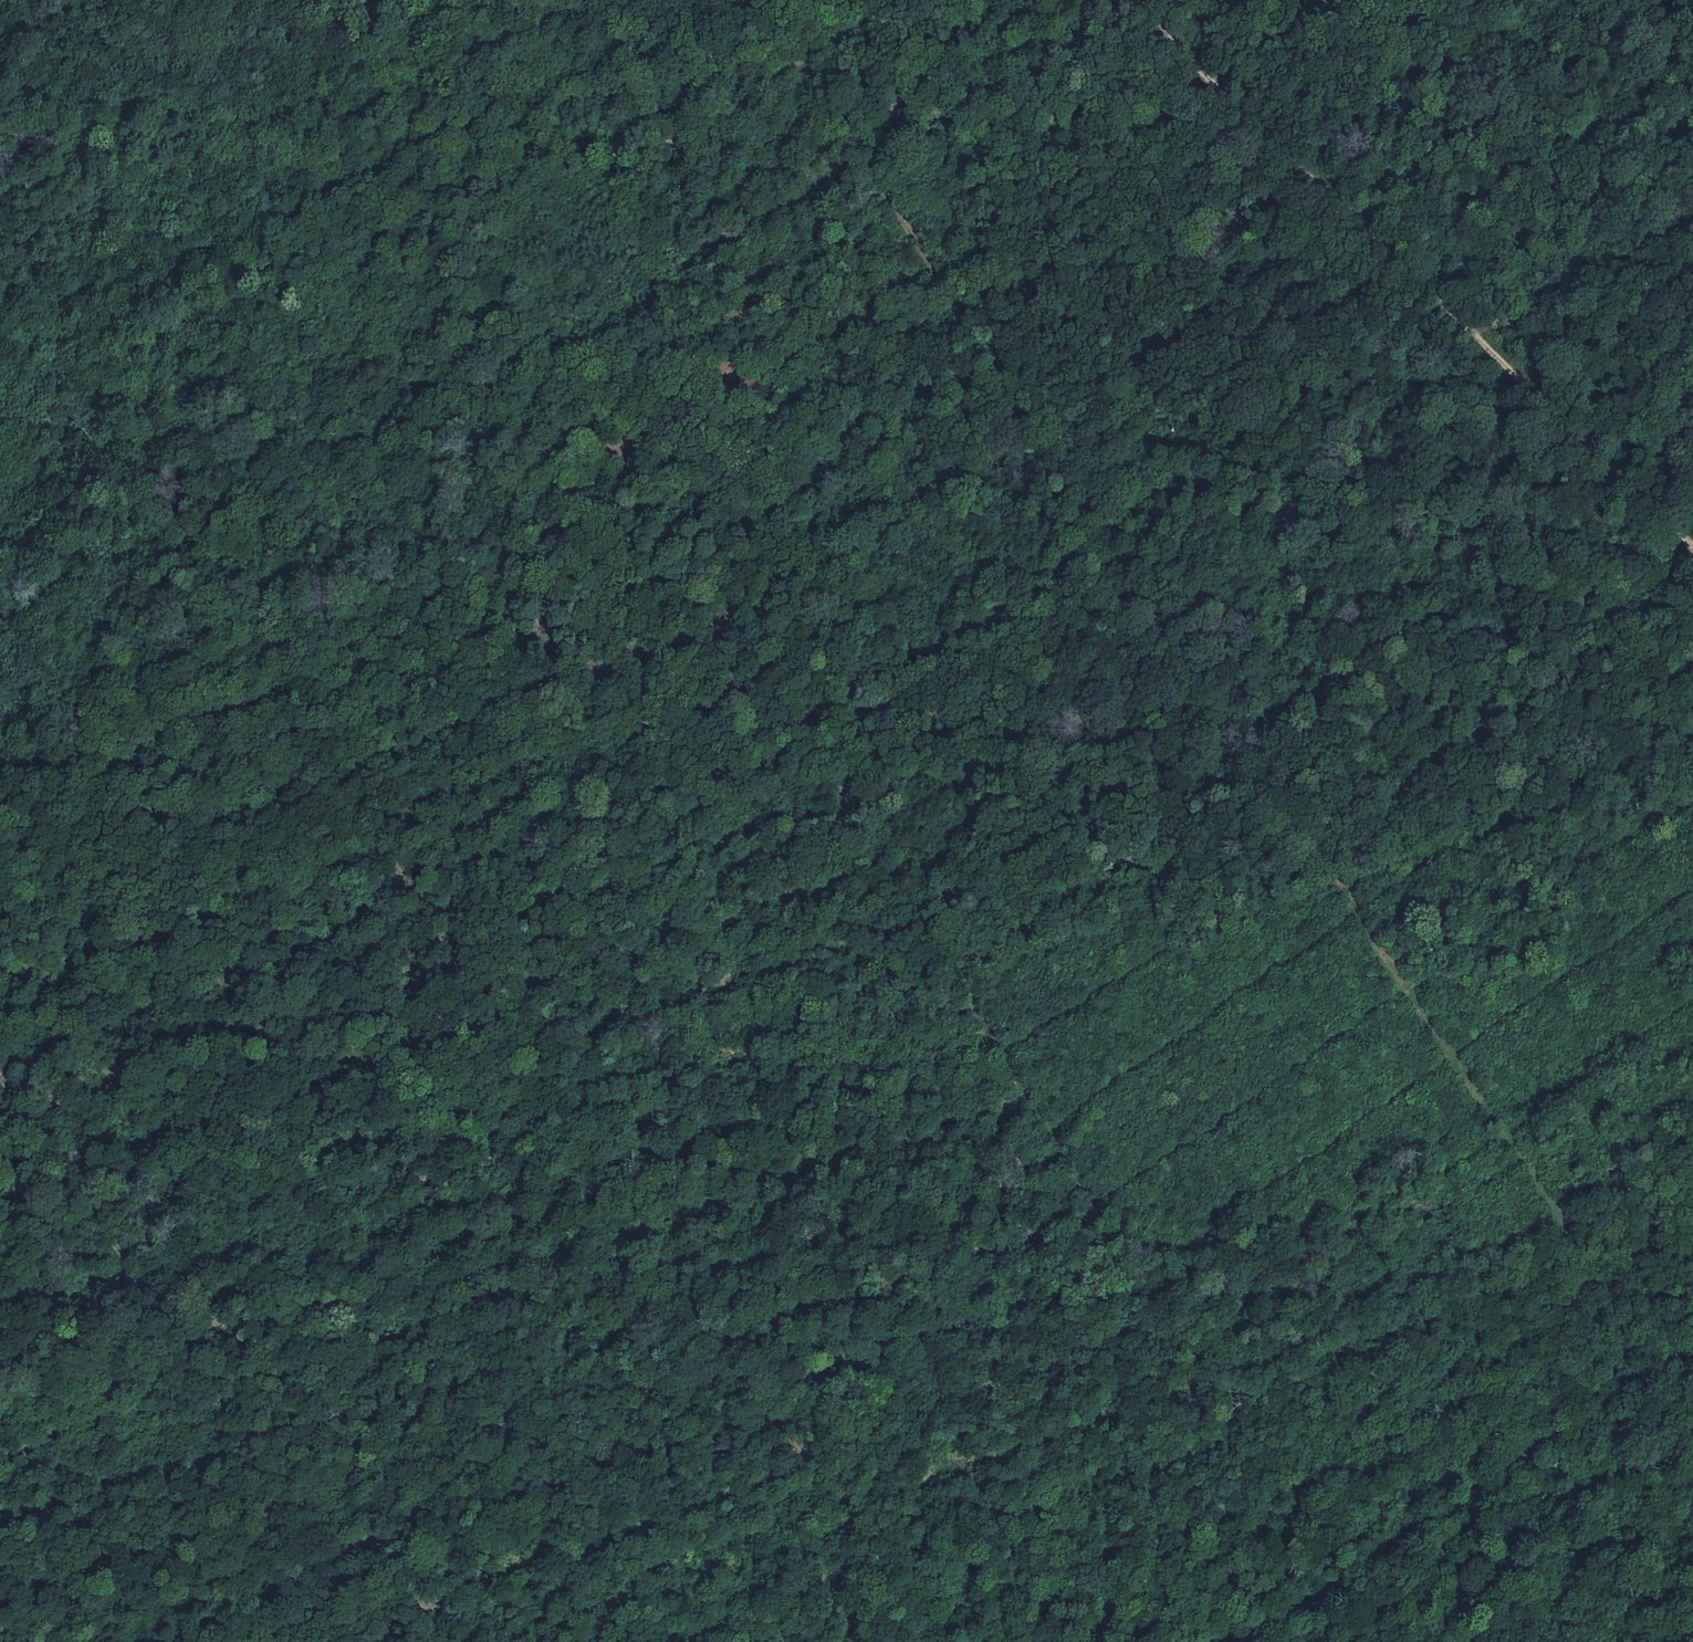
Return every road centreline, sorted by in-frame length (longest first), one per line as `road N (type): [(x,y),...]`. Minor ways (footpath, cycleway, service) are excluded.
road 1 (track): [(907,0),(815,61),(606,130),(273,213),(113,230),(0,278)]
road 2 (track): [(1127,0),(1692,542)]
road 3 (track): [(1692,1352),(1239,1641)]

